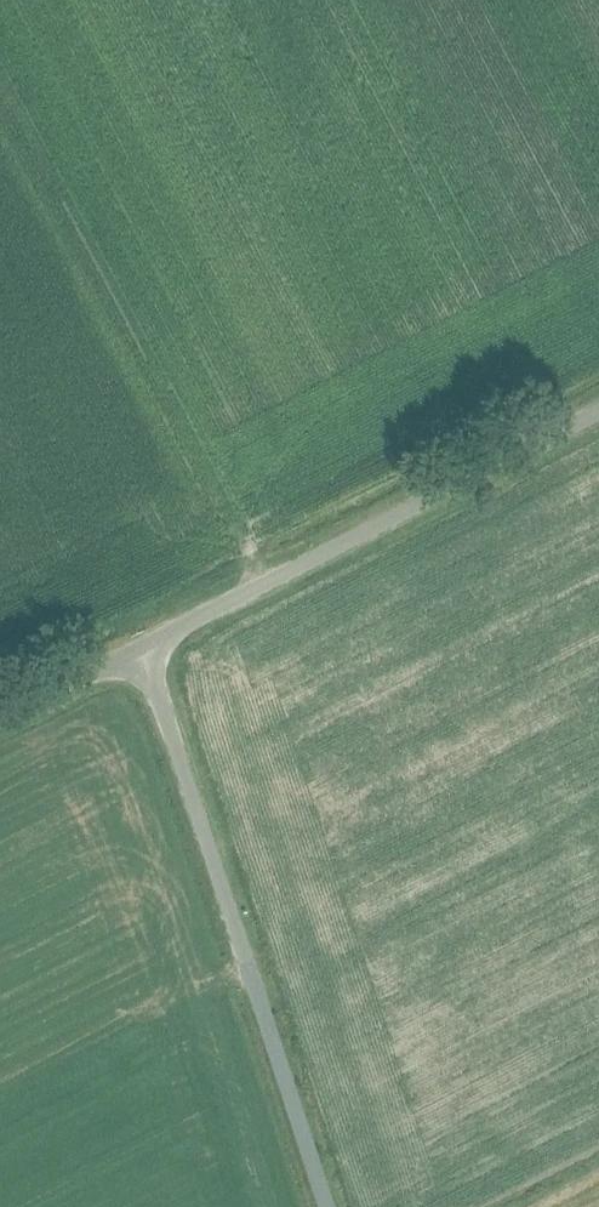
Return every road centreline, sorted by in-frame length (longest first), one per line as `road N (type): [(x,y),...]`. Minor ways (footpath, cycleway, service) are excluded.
road 1 (unclassified): [(329,1206),(142,645)]
road 2 (unclassified): [(142,645),(598,410)]
road 3 (unclassified): [(0,718),(142,645)]

